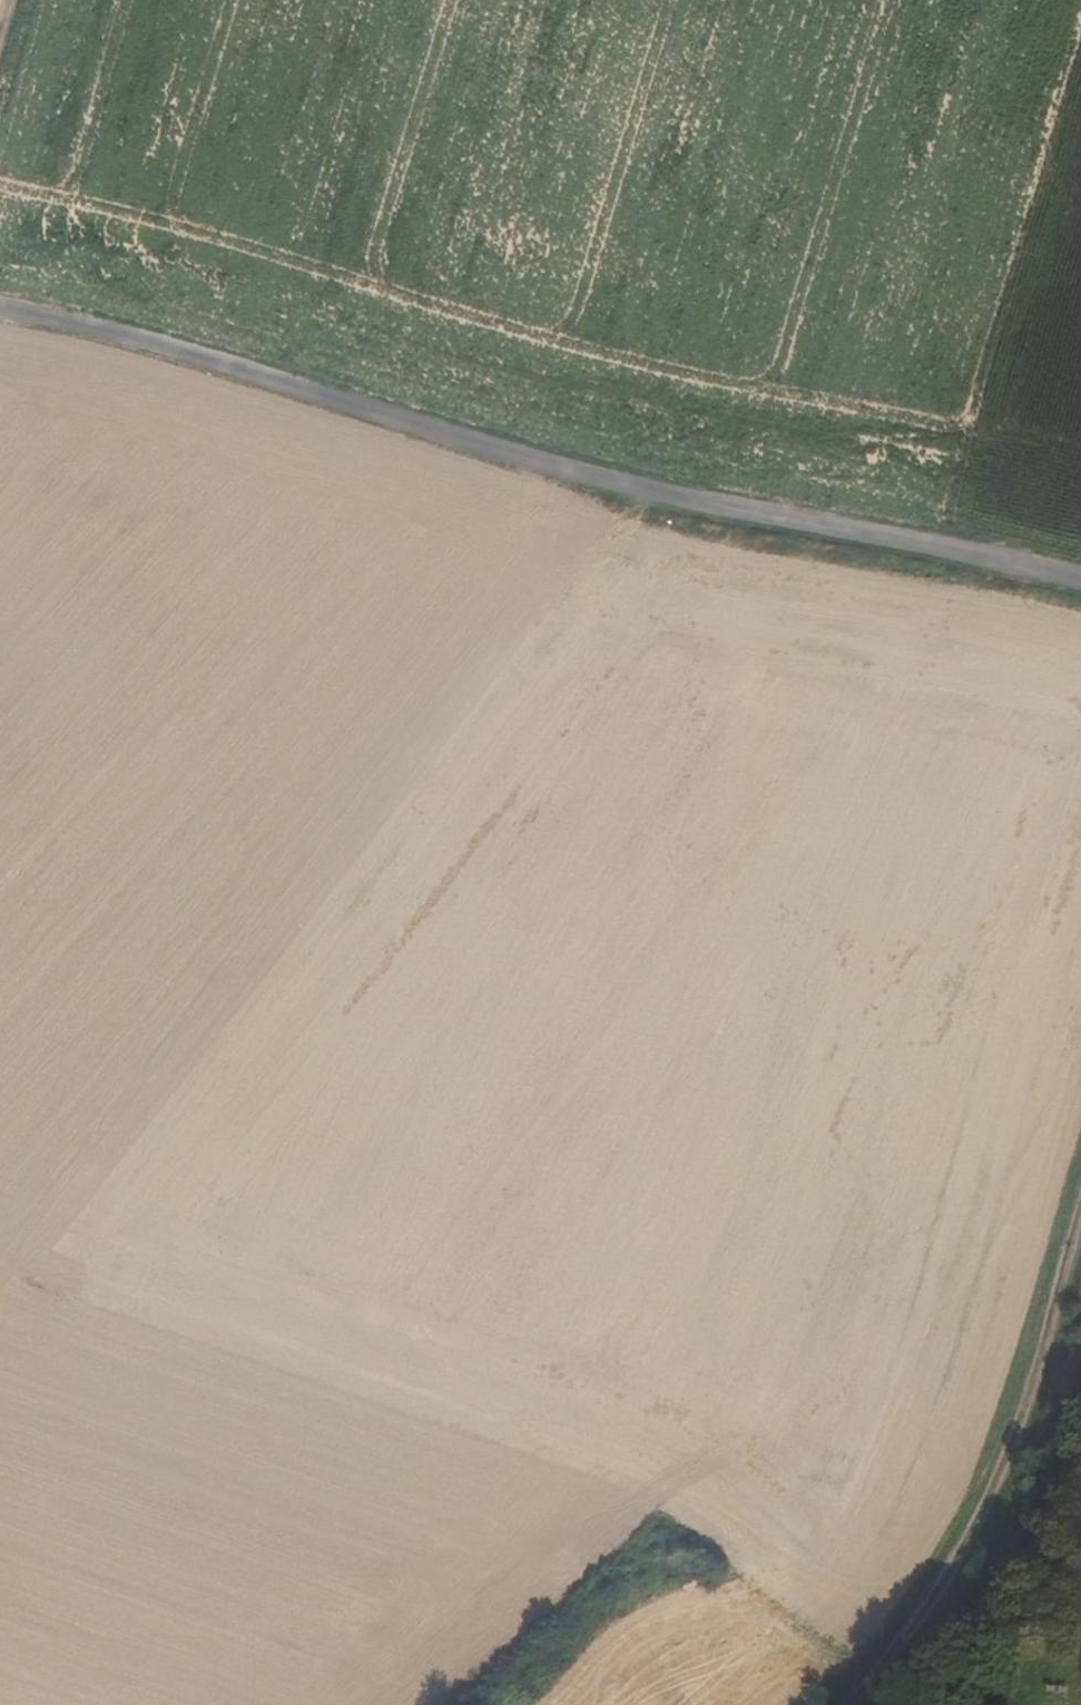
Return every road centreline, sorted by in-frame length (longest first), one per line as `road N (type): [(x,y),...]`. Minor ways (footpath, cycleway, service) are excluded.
road 1 (track): [(0,310),(169,349),(597,478),(1080,577)]
road 2 (track): [(842,1704),(931,1601),(968,1539),(1026,1399),(1080,1211)]

